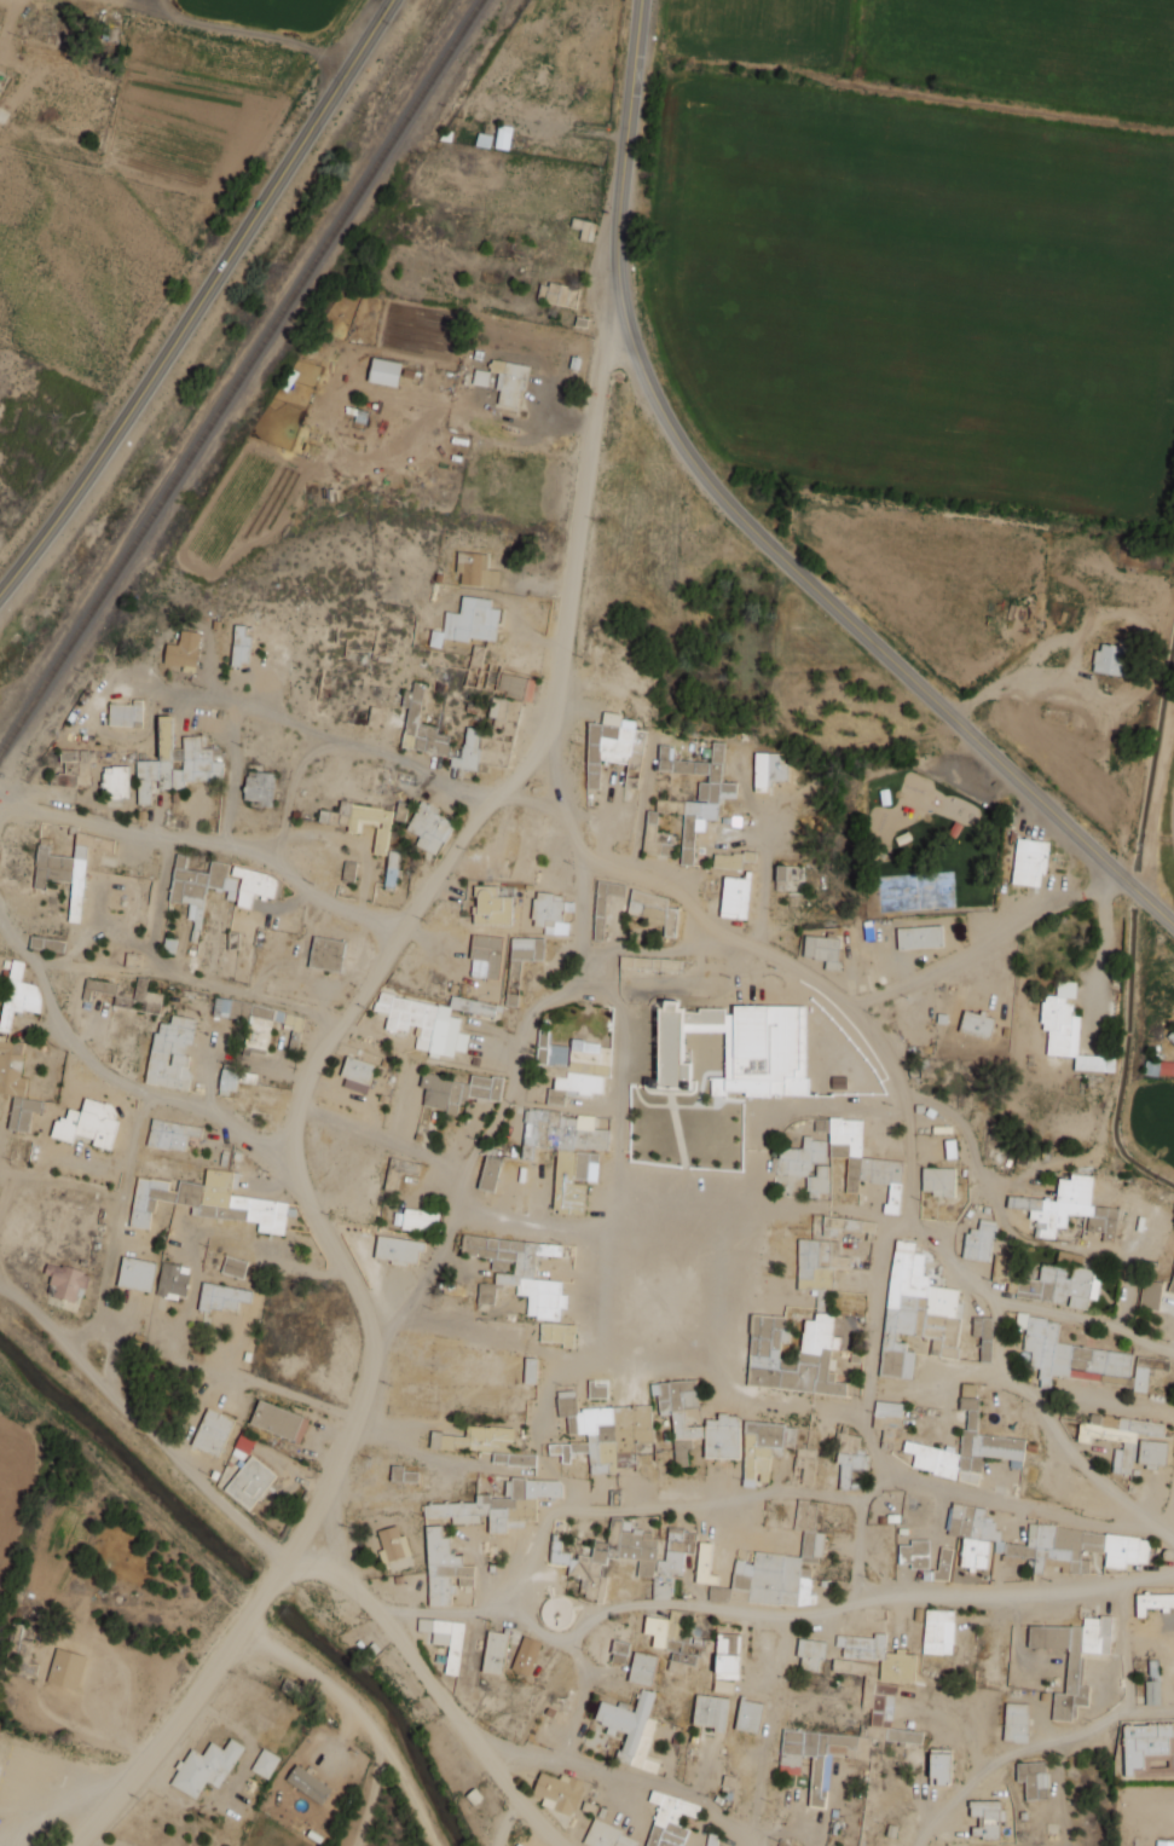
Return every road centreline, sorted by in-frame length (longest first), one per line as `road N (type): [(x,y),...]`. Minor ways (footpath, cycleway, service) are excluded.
road 1 (tertiary): [(76,1845),(196,1701),(311,1518),(355,1417),(370,1359),(369,1316),(297,1175),(299,1104),(313,1065),(467,831),(545,735),(597,376),(624,319)]
road 2 (secondary): [(1173,926),(768,544),(677,436),(637,355),(619,287),(619,197),(641,0)]
road 3 (secondary): [(392,0),(134,405),(0,591)]
road 4 (residential): [(1118,1327),(1128,1263),(1005,1226),(961,1119),(931,1100),(770,1111),(757,1130),(756,1202)]
road 5 (residential): [(906,1223),(906,1096),(849,1007),(803,971),(719,930),(658,879),(580,857)]
road 6 (residential): [(667,1223),(756,1202),(906,1223),(979,1285),(1118,1327),(1173,1353)]
road 7 (residential): [(381,1619),(398,1611),(509,1610),(556,1637),(631,1604),(788,1614),(857,1602)]
road 8 (residential): [(371,1336),(399,1318),(439,1248),(467,1165),(505,1099),(532,1009),(597,972)]
road 9 (residential): [(0,797),(141,833),(241,846),(326,901),(403,931)]
road 10 (residential): [(509,1610),(555,1512),(698,1506),(794,1491),(864,1500)]
road 11 (residential): [(285,1562),(340,1575),(359,1593),(562,1845)]
road 12 (residential): [(906,1223),(883,1238),(868,1411),(886,1466),(864,1500),(857,1602)]
road 13 (residential): [(0,916),(34,962),(60,1026),(110,1076),(203,1110),(294,1156)]
road 14 (residential): [(0,1288),(56,1331),(89,1375),(285,1562)]
road 15 (residential): [(486,803),(411,764),(261,712),(112,684)]
road 16 (residential): [(608,1234),(621,1019),(585,950),(580,857)]
road 17 (residential): [(857,1602),(909,1592),(1087,1586),(1173,1567)]
road 18 (residential): [(1173,1543),(1053,1434),(1012,1367),(995,1292)]
road 19 (residential): [(34,962),(242,991),(299,1006),(334,1032)]
road 20 (residential): [(1173,1707),(1124,1712),(1014,1752),(978,1773),(918,1845)]
road 21 (residential): [(849,1007),(1117,873)]
road 22 (residential): [(753,1845),(711,1809),(669,1787),(480,1749)]
road 23 (residential): [(1145,1518),(1097,1523),(960,1493),(886,1466)]
road 24 (residential): [(667,1223),(608,1234),(487,1217),(457,1197)]
road 25 (residential): [(299,1104),(421,1155),(457,1197)]
road 26 (residential): [(868,1411),(761,1397),(728,1388),(725,1371)]

